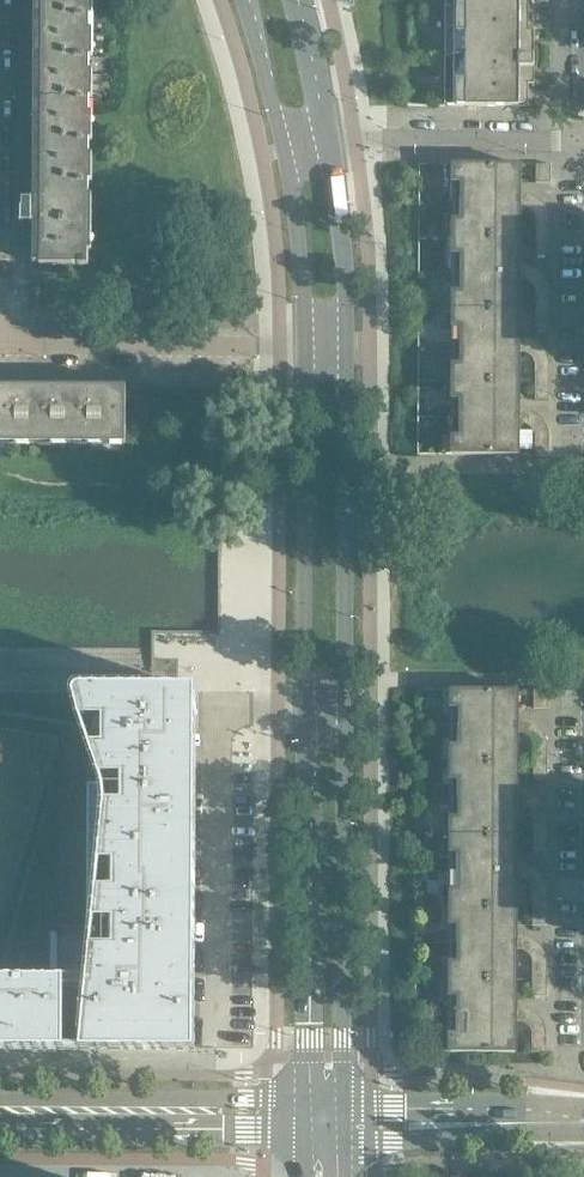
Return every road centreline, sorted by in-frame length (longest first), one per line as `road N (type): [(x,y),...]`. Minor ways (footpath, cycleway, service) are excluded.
road 1 (tertiary): [(343,1115),(347,343)]
road 2 (tertiary): [(306,343),(305,1115)]
road 3 (residential): [(0,345),(306,343)]
road 4 (tertiary): [(0,1111),(305,1115)]
road 5 (residential): [(583,140),(332,138)]
road 6 (tertiary): [(583,1122),(343,1115)]
road 7 (tertiary): [(347,343),(332,138)]
road 8 (tertiary): [(289,145),(306,343)]
road 9 (tertiary): [(248,0),(289,145)]
road 10 (tertiary): [(332,138),(299,0)]

